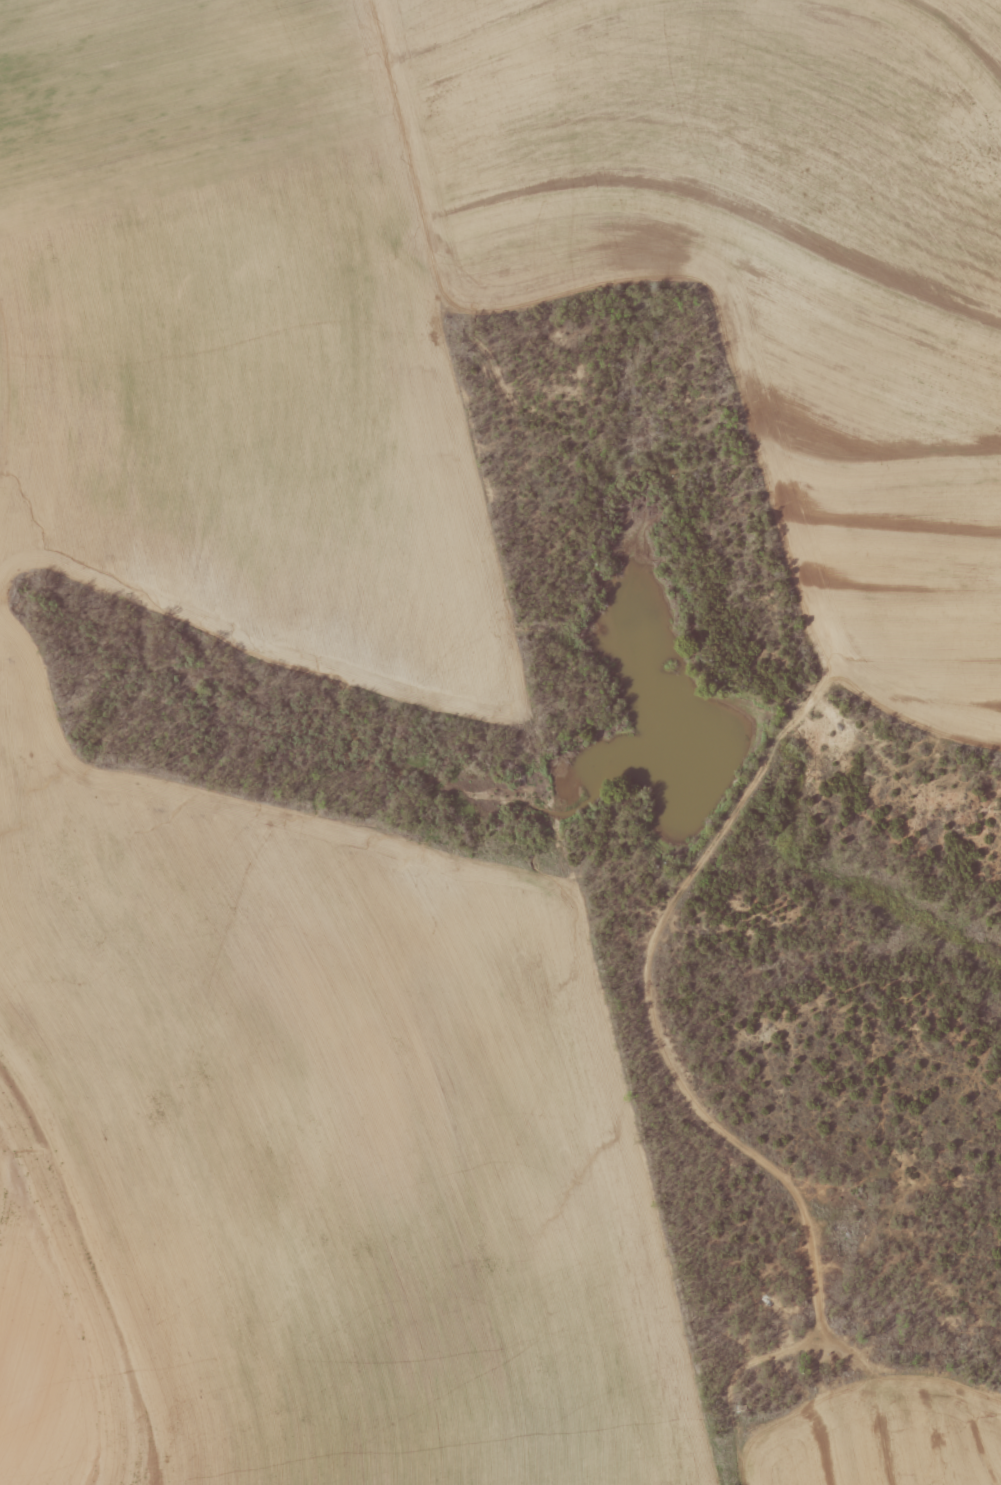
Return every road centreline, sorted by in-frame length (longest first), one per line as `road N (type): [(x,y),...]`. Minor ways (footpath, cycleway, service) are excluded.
road 1 (residential): [(707,1484),(783,1403),(798,1210),(672,1078),(652,1037),(651,971),(829,702),(818,626),(697,275),(520,300),(434,250),(373,0)]

